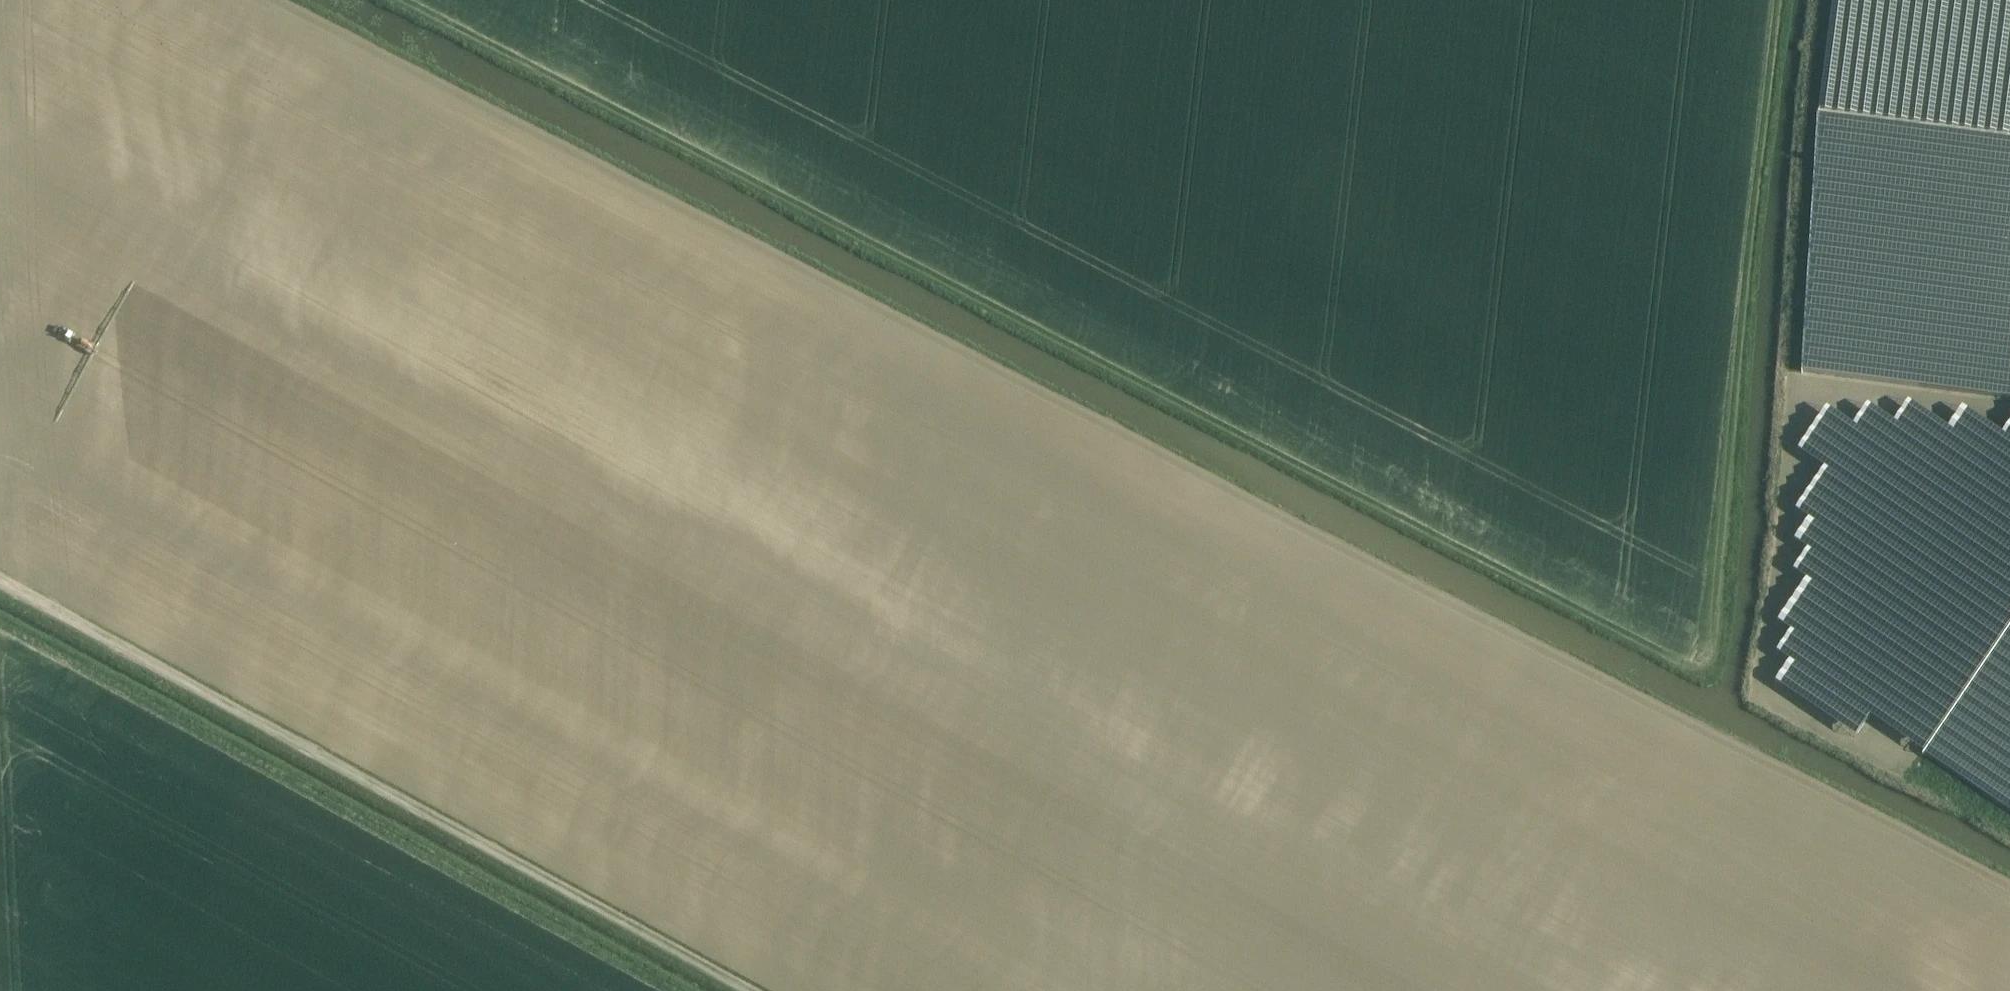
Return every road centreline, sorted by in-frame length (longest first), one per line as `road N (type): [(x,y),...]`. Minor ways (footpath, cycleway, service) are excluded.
road 1 (track): [(268,0),(2009,892)]
road 2 (track): [(749,990),(0,580)]

